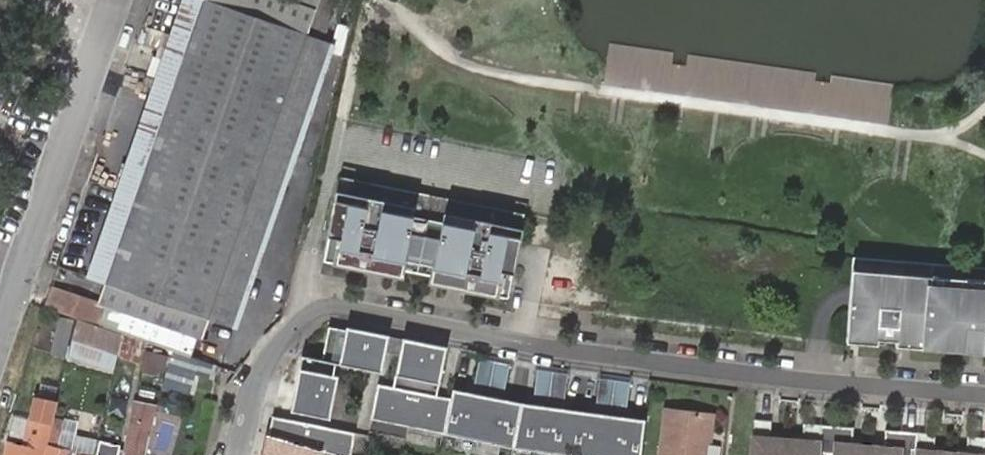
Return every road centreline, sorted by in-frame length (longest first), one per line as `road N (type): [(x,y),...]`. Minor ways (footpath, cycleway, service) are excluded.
road 1 (residential): [(984,394),(751,375),(520,340),(357,306),(320,308),(283,348),(256,398),(242,454)]
road 2 (unclassified): [(0,327),(112,0)]

